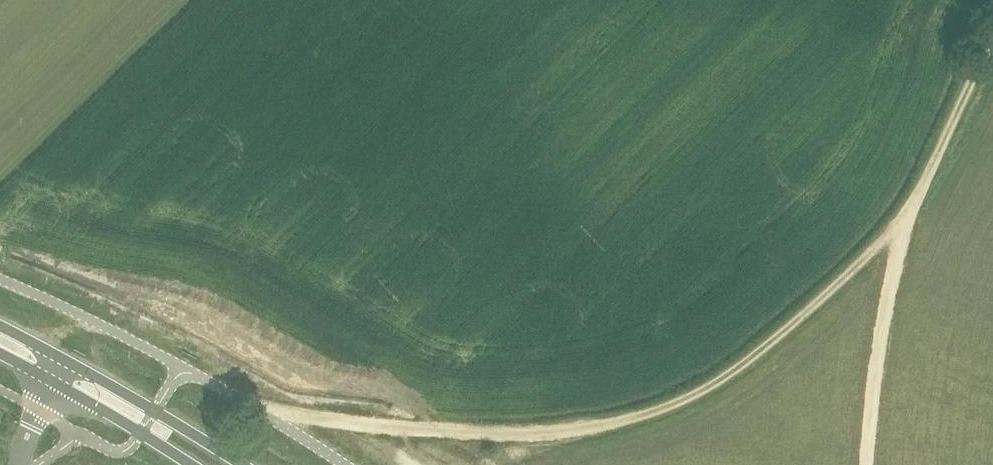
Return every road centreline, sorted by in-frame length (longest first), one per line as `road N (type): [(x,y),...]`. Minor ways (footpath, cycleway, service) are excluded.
road 1 (track): [(258,410),(499,432),(604,424),(683,397),(767,345),(905,217),(992,53)]
road 2 (track): [(869,464),(905,217)]
road 3 (secondary): [(243,464),(64,358)]
road 4 (secondary): [(52,379),(194,464)]

